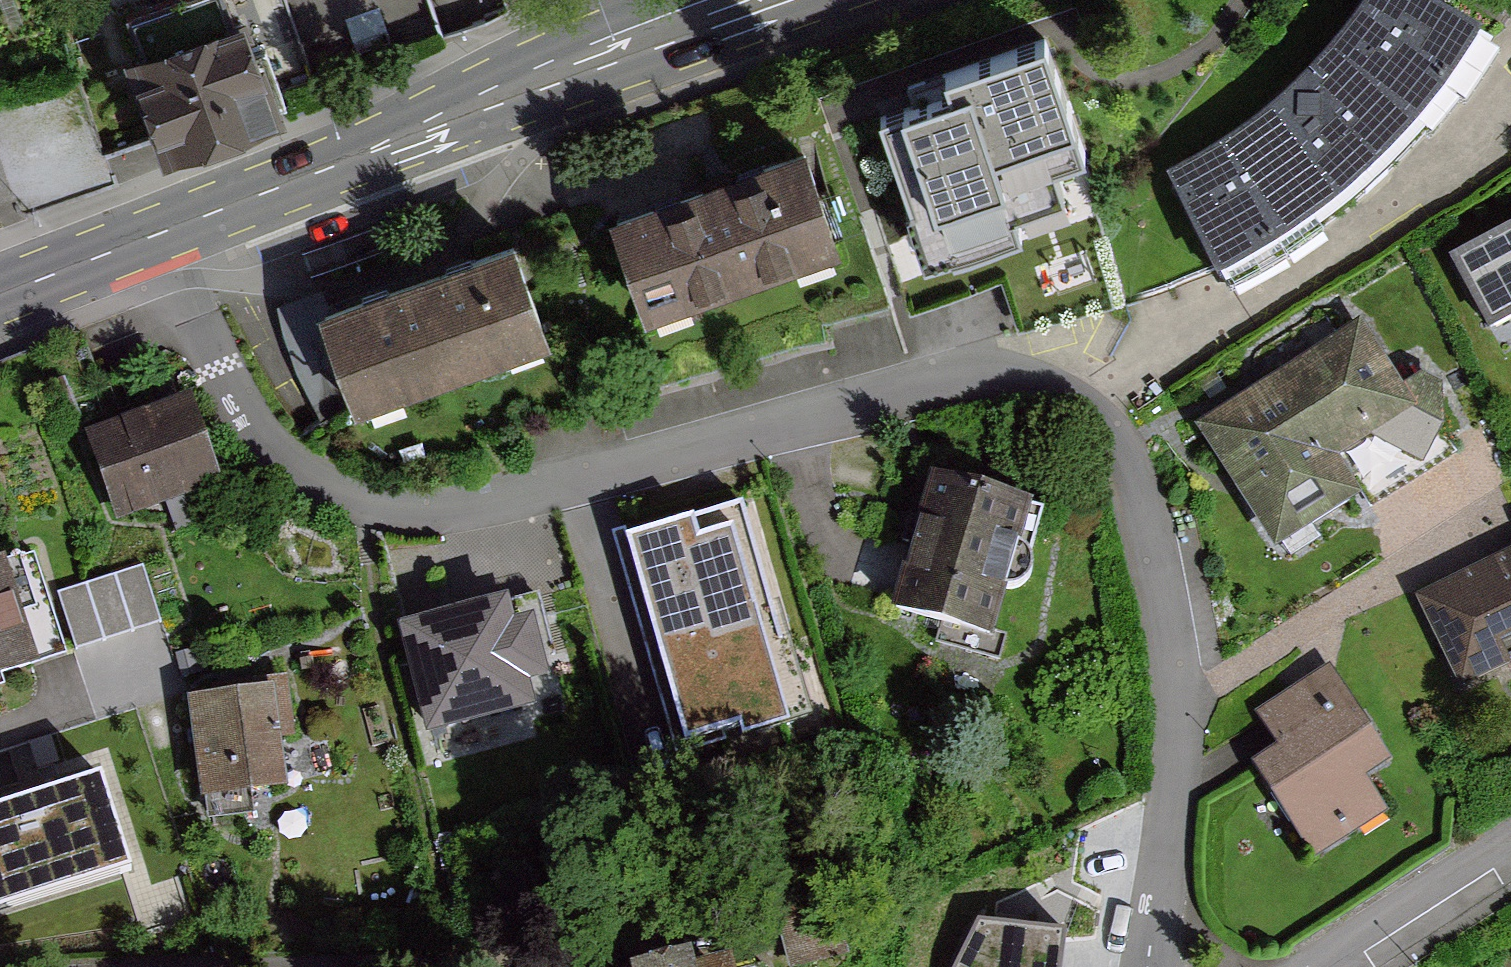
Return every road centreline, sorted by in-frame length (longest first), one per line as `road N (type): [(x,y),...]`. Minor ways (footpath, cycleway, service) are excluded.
road 1 (residential): [(161,238),(207,359),(267,452),(340,497),(402,509),(457,509),(958,374),(1004,370),(1070,389)]
road 2 (primary): [(755,0),(544,78),(161,238)]
road 3 (residential): [(1070,389),(1110,430),(1135,482),(1167,612),(1175,704),(1159,966)]
road 4 (residential): [(1510,110),(1275,292),(1070,389)]
road 5 (residential): [(1328,966),(1510,846)]
road 6 (primary): [(161,238),(0,298)]

